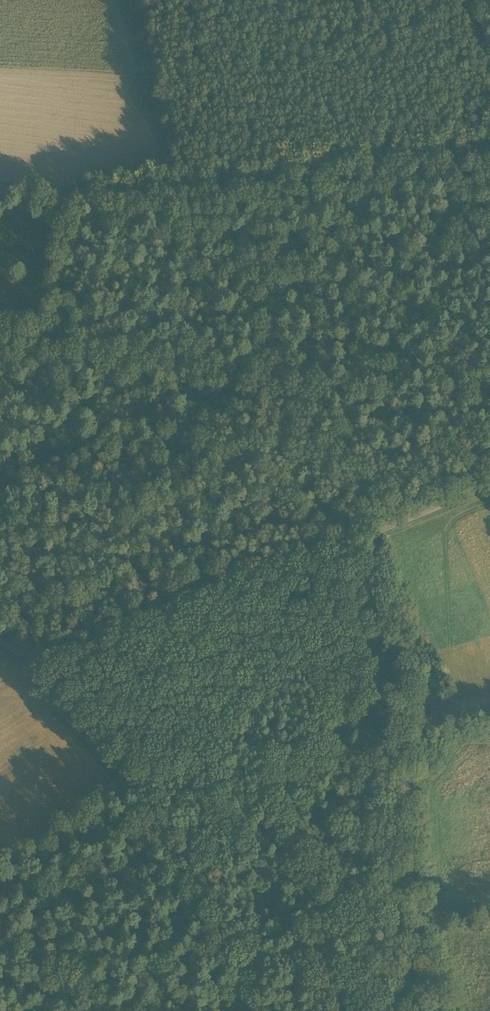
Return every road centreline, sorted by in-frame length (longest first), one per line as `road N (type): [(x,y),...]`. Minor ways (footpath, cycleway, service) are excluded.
road 1 (unclassified): [(489,489),(124,638),(57,655),(0,643)]
road 2 (track): [(264,1010),(119,770),(78,715),(4,646)]

